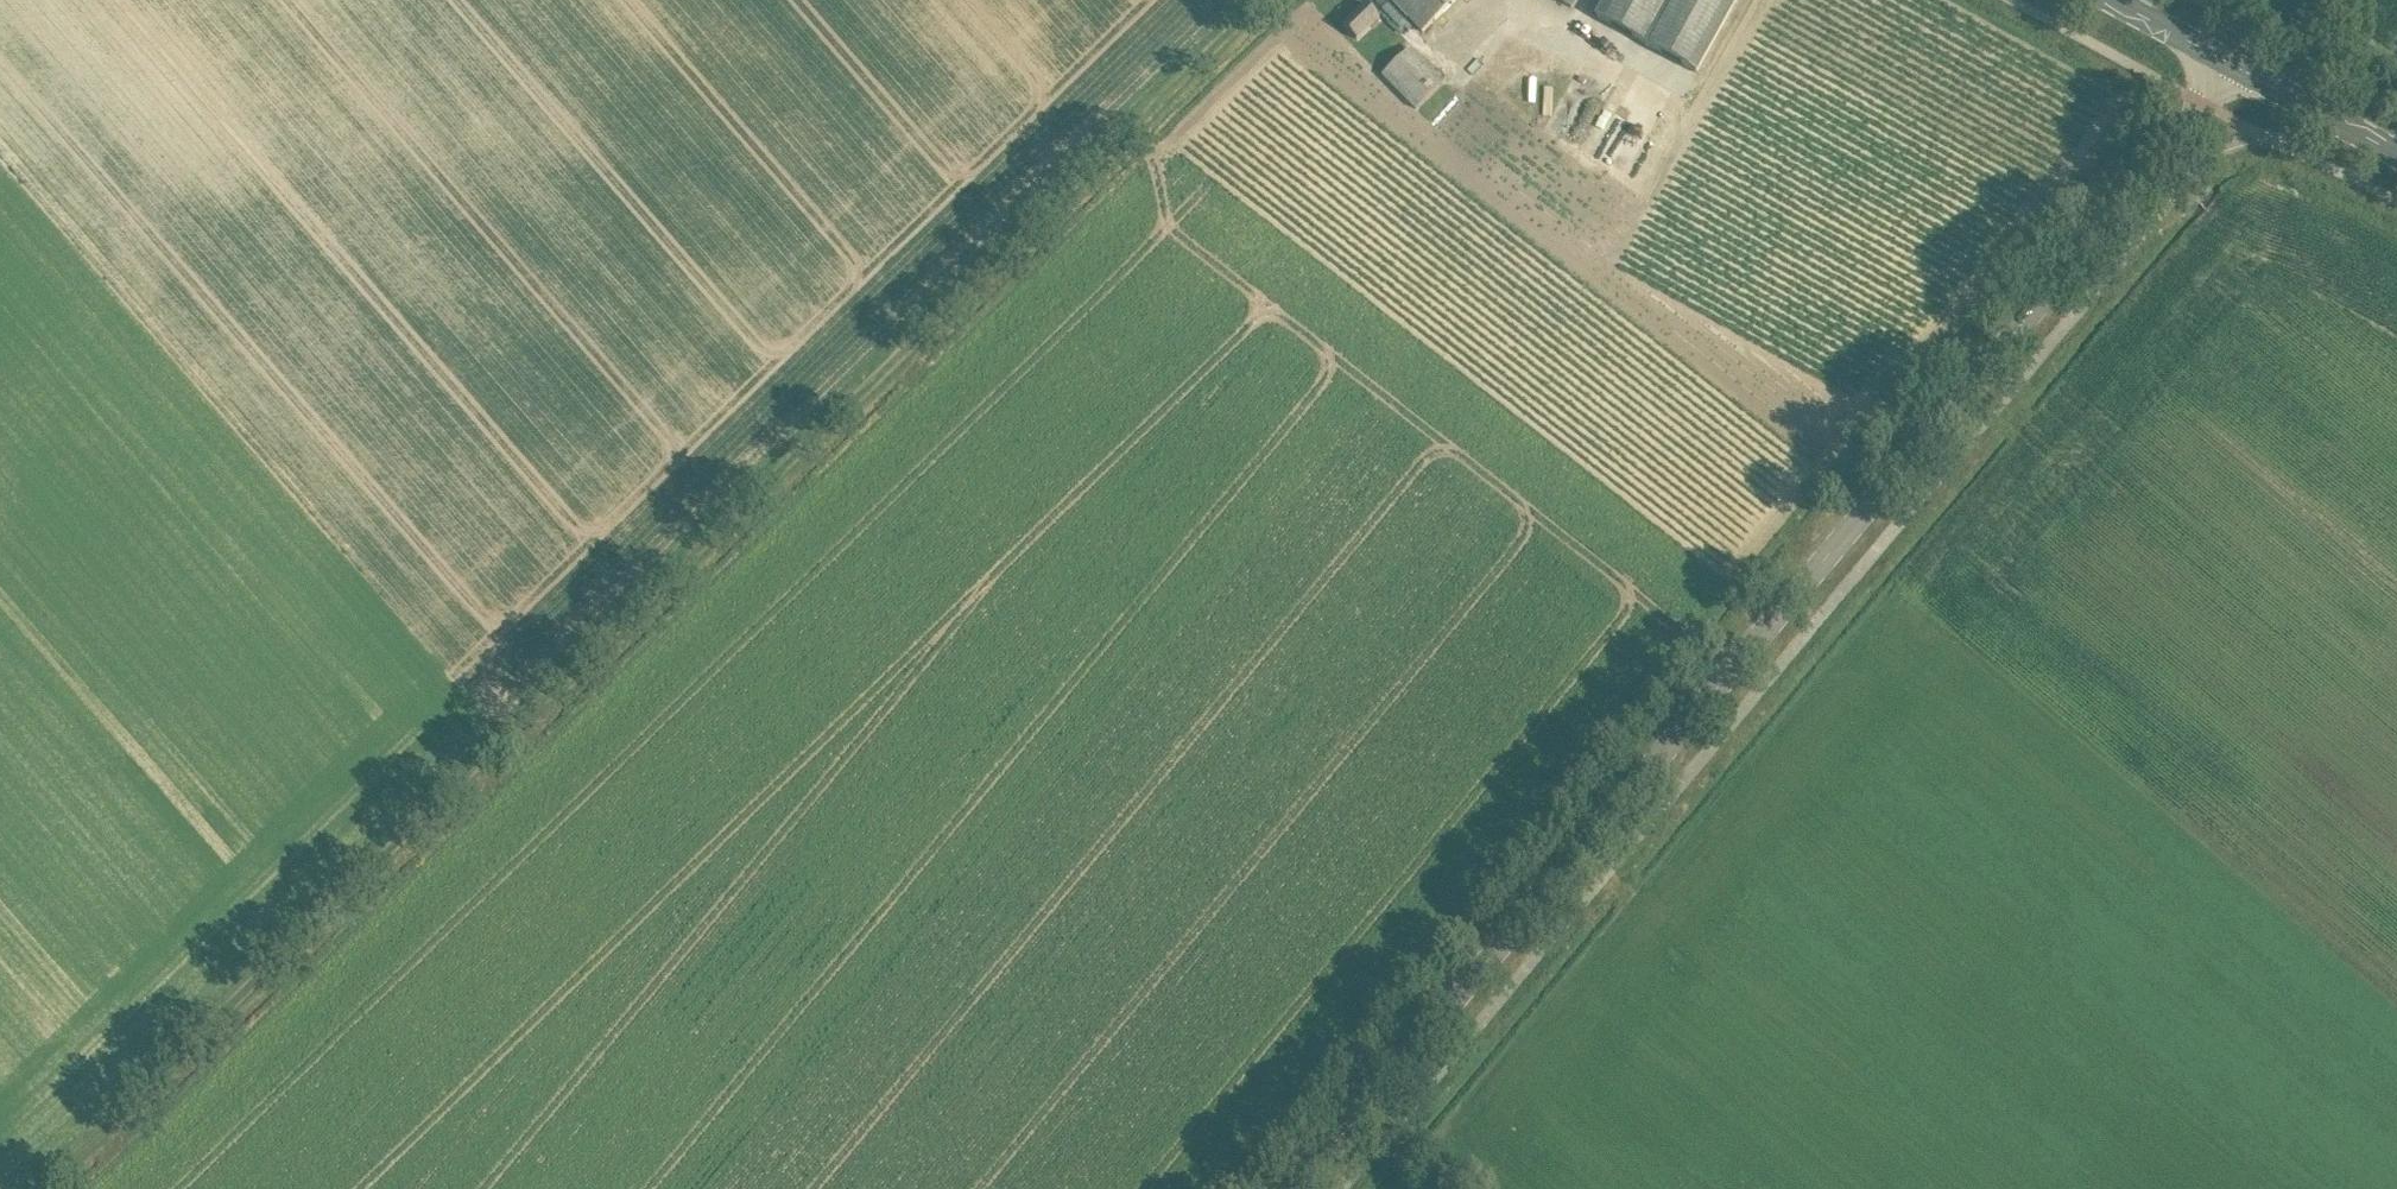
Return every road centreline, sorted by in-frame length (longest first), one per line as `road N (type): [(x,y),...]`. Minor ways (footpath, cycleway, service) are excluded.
road 1 (track): [(42,1188),(1257,0)]
road 2 (tertiary): [(1288,1188),(2224,59)]
road 3 (secondary): [(2396,152),(2224,59)]
road 4 (secondary): [(2224,59),(2114,0)]

